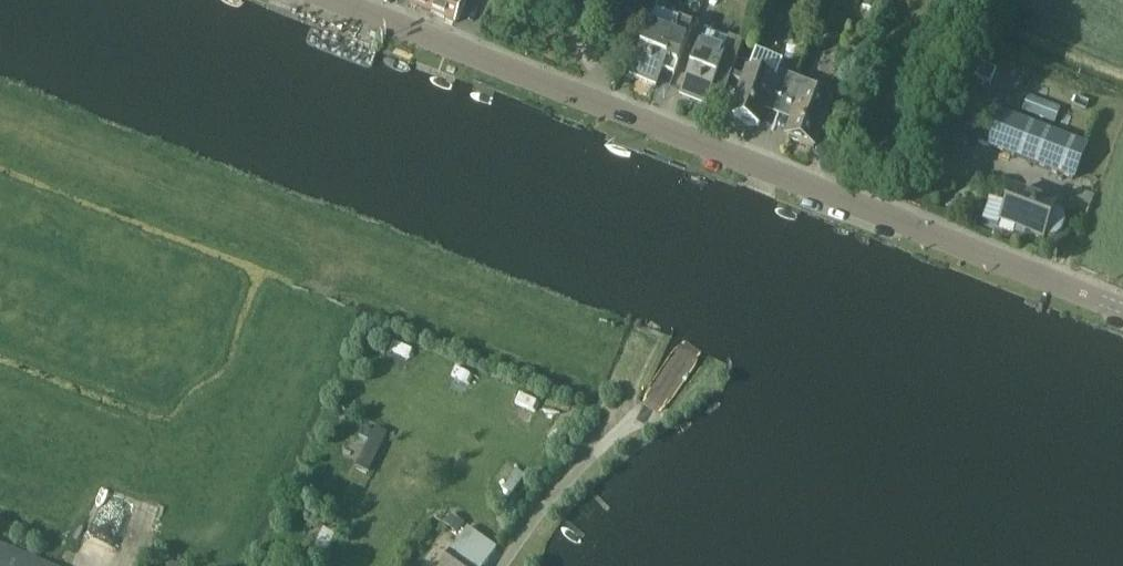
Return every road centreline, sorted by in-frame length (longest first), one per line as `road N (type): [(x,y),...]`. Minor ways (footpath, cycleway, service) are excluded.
road 1 (tertiary): [(757,167),(334,0)]
road 2 (tertiary): [(1122,309),(757,167)]
road 3 (unclassified): [(502,565),(546,506),(651,406)]

